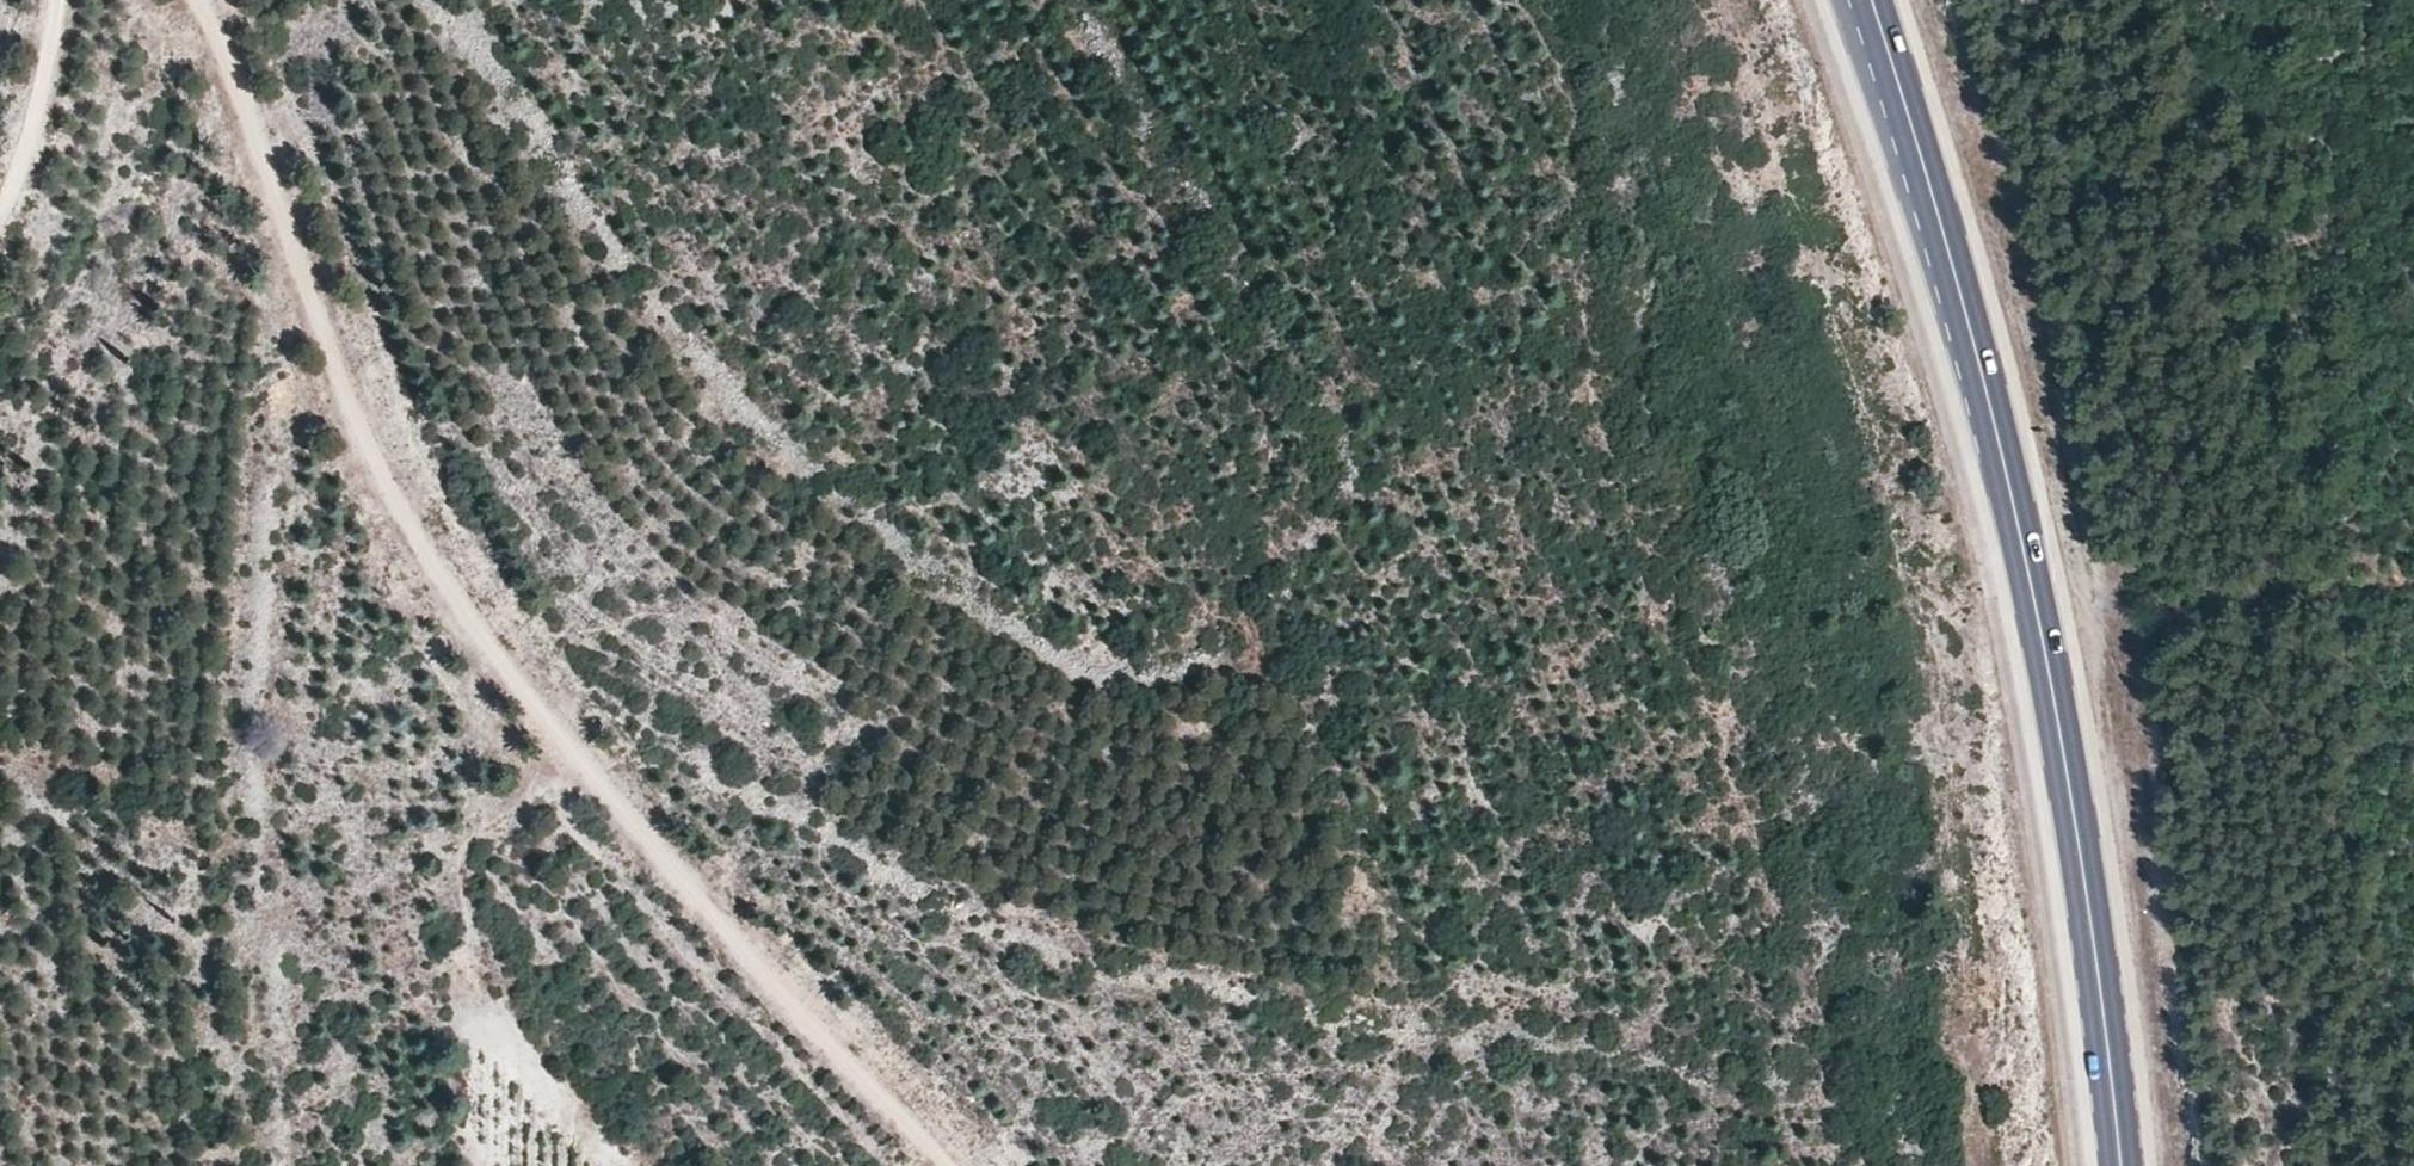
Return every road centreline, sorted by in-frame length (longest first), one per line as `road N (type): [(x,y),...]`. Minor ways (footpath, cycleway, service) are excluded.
road 1 (track): [(956,1165),(709,910),(554,730),(397,524),(324,377),(225,67),(191,0)]
road 2 (primary): [(2121,1165),(2089,895),(2050,676),(2002,459),(1868,0)]

